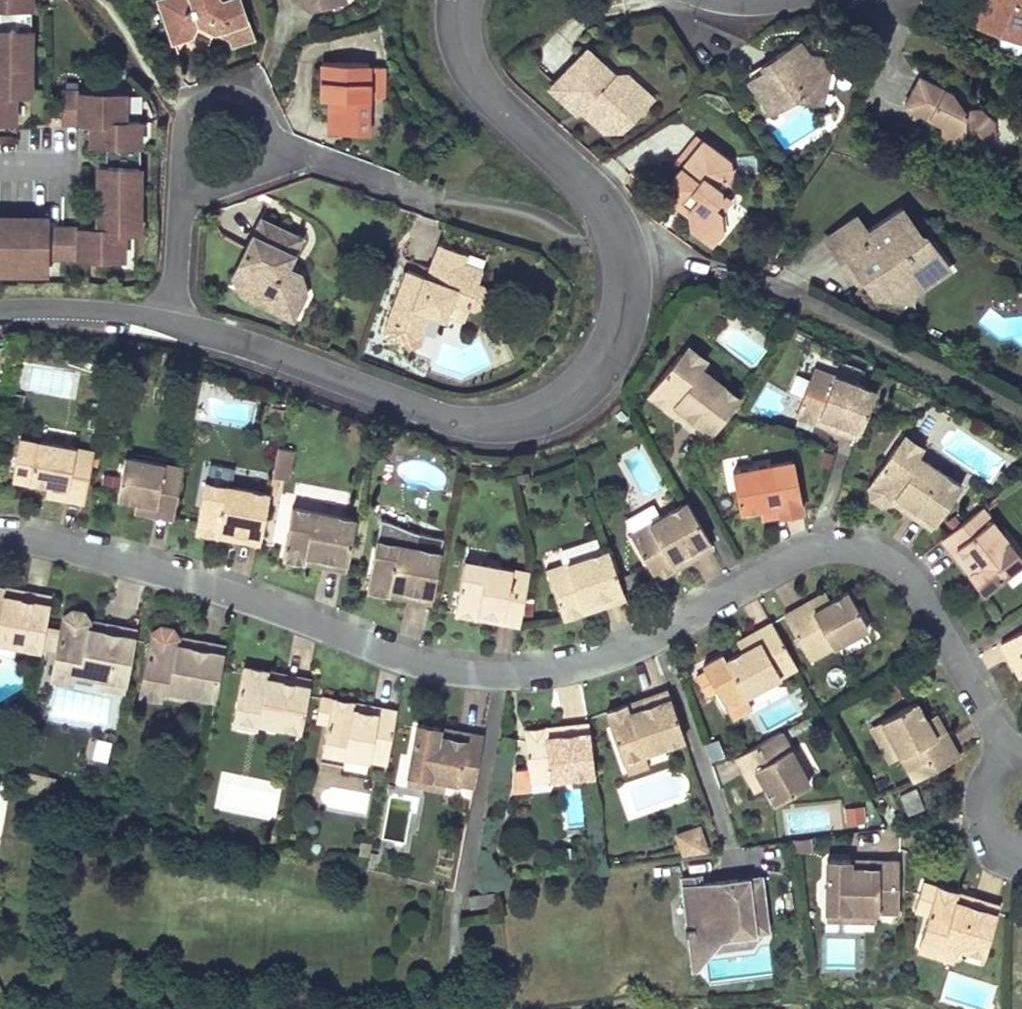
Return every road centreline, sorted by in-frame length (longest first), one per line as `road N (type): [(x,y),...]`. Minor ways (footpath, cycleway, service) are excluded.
road 1 (residential): [(172,323),(468,423),(536,419),(586,387),(615,339),(627,297),(621,220),(476,67),(459,33),(461,0)]
road 2 (residential): [(501,671),(583,662),(633,646),(813,550),(856,544),(892,556),(924,592),(1012,761)]
road 3 (residential): [(0,531),(145,562),(403,649),(501,671)]
road 4 (residential): [(501,671),(462,888)]
road 5 (residential): [(0,310),(76,306),(172,323)]
road 6 (residential): [(266,140),(425,192)]
road 7 (residential): [(266,140),(264,119),(247,100),(211,97),(186,125),(198,166)]
road 8 (residential): [(172,323),(198,166)]

